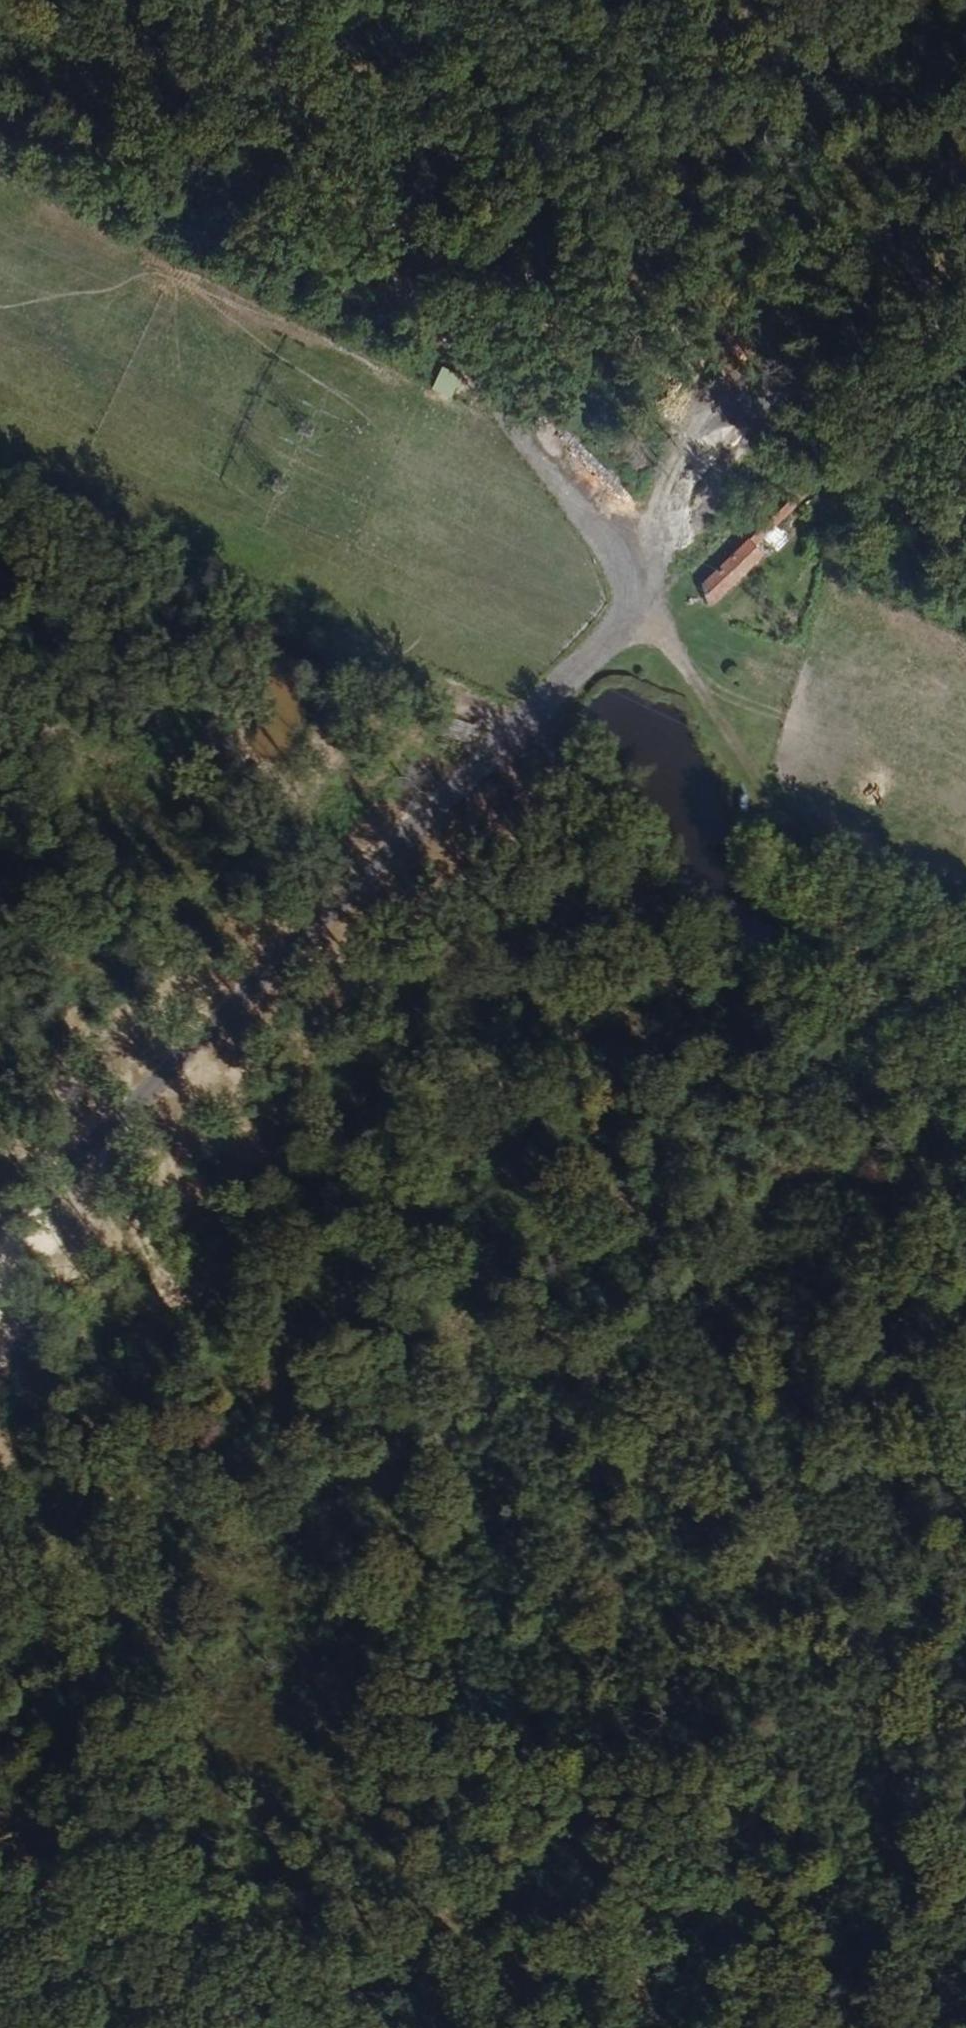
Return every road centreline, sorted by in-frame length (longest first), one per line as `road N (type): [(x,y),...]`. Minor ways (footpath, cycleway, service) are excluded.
road 1 (track): [(643,616),(0,1230)]
road 2 (tertiary): [(374,2027),(60,1837),(0,1819)]

